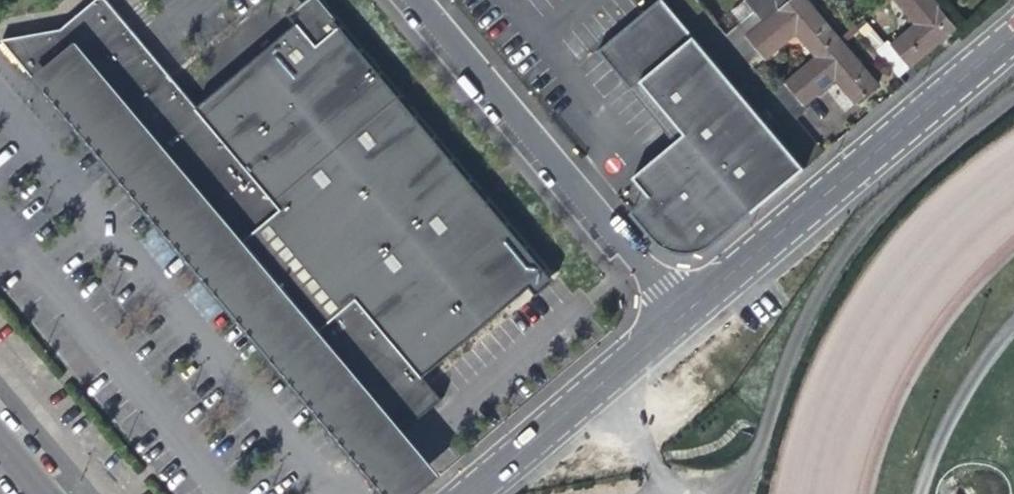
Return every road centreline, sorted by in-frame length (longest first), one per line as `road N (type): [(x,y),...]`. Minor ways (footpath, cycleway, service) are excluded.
road 1 (residential): [(681,328),(1013,36)]
road 2 (residential): [(681,328),(410,0)]
road 3 (residential): [(482,493),(681,328)]

